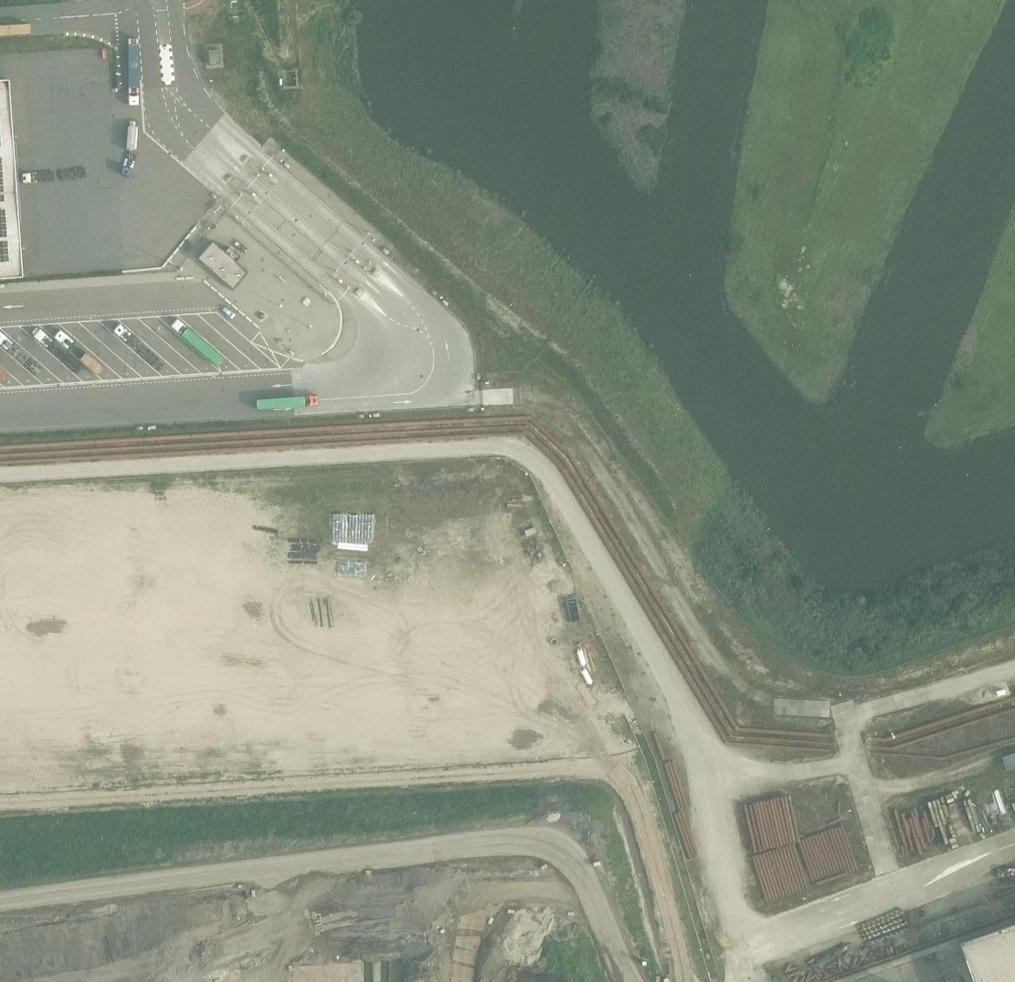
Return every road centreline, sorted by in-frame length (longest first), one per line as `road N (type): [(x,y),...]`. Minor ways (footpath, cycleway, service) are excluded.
road 1 (unclassified): [(0,21),(162,10)]

